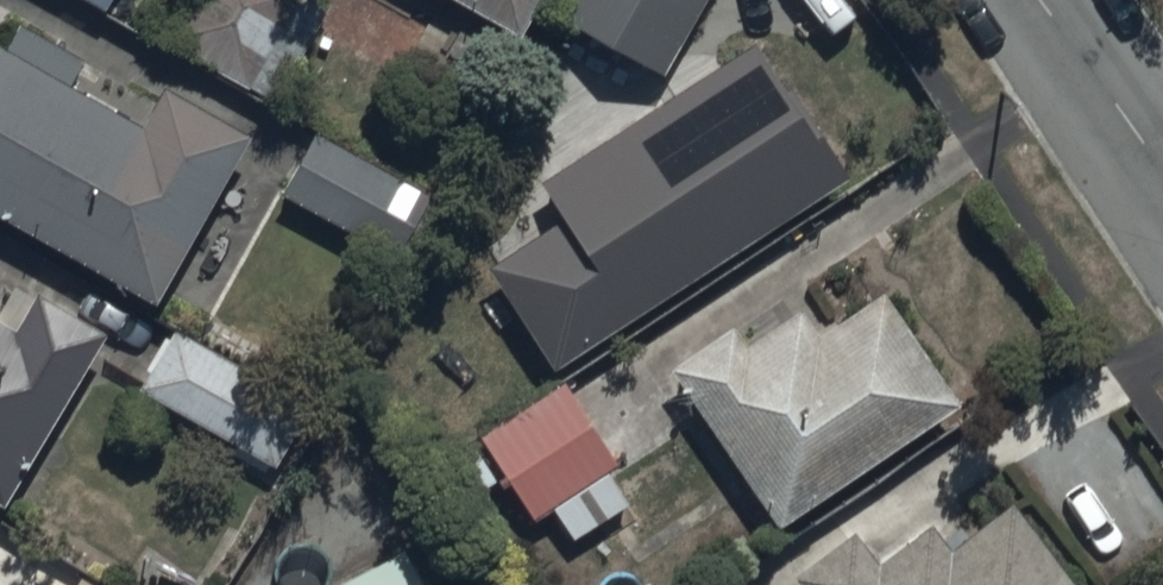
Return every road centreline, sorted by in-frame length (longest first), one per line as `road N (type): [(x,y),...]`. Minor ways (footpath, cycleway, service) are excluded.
road 1 (tertiary): [(1035,0),(1162,177)]

